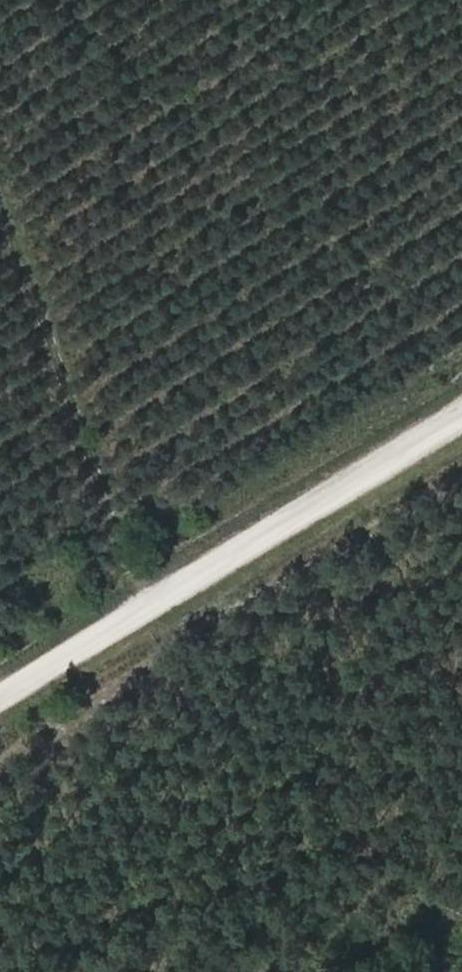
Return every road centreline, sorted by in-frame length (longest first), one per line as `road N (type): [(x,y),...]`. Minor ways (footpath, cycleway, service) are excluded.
road 1 (track): [(461,414),(0,699)]
road 2 (track): [(0,302),(119,626)]

